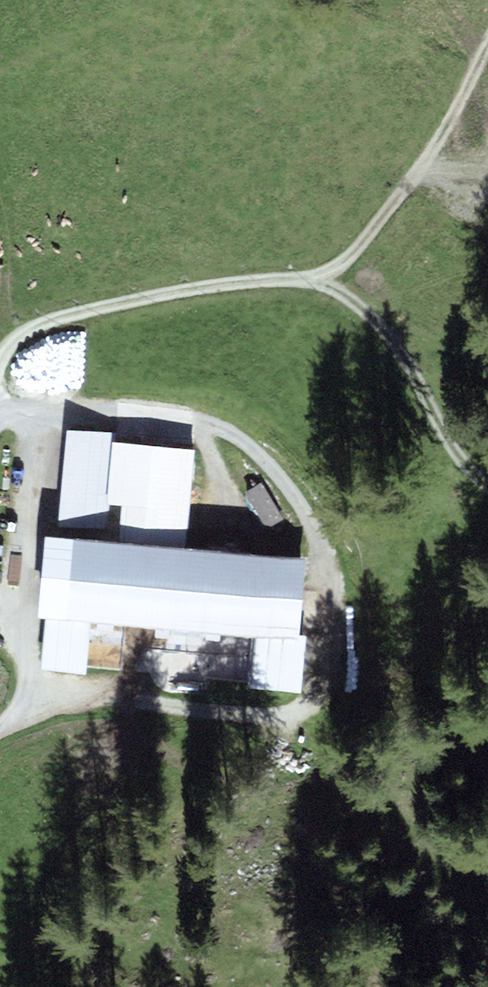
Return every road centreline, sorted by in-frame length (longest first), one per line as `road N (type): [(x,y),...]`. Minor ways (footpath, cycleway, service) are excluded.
road 1 (track): [(327,282),(257,280),(74,311),(4,347)]
road 2 (track): [(327,282),(389,224),(487,64)]
road 3 (track): [(487,485),(444,432),(387,332),(327,282)]

